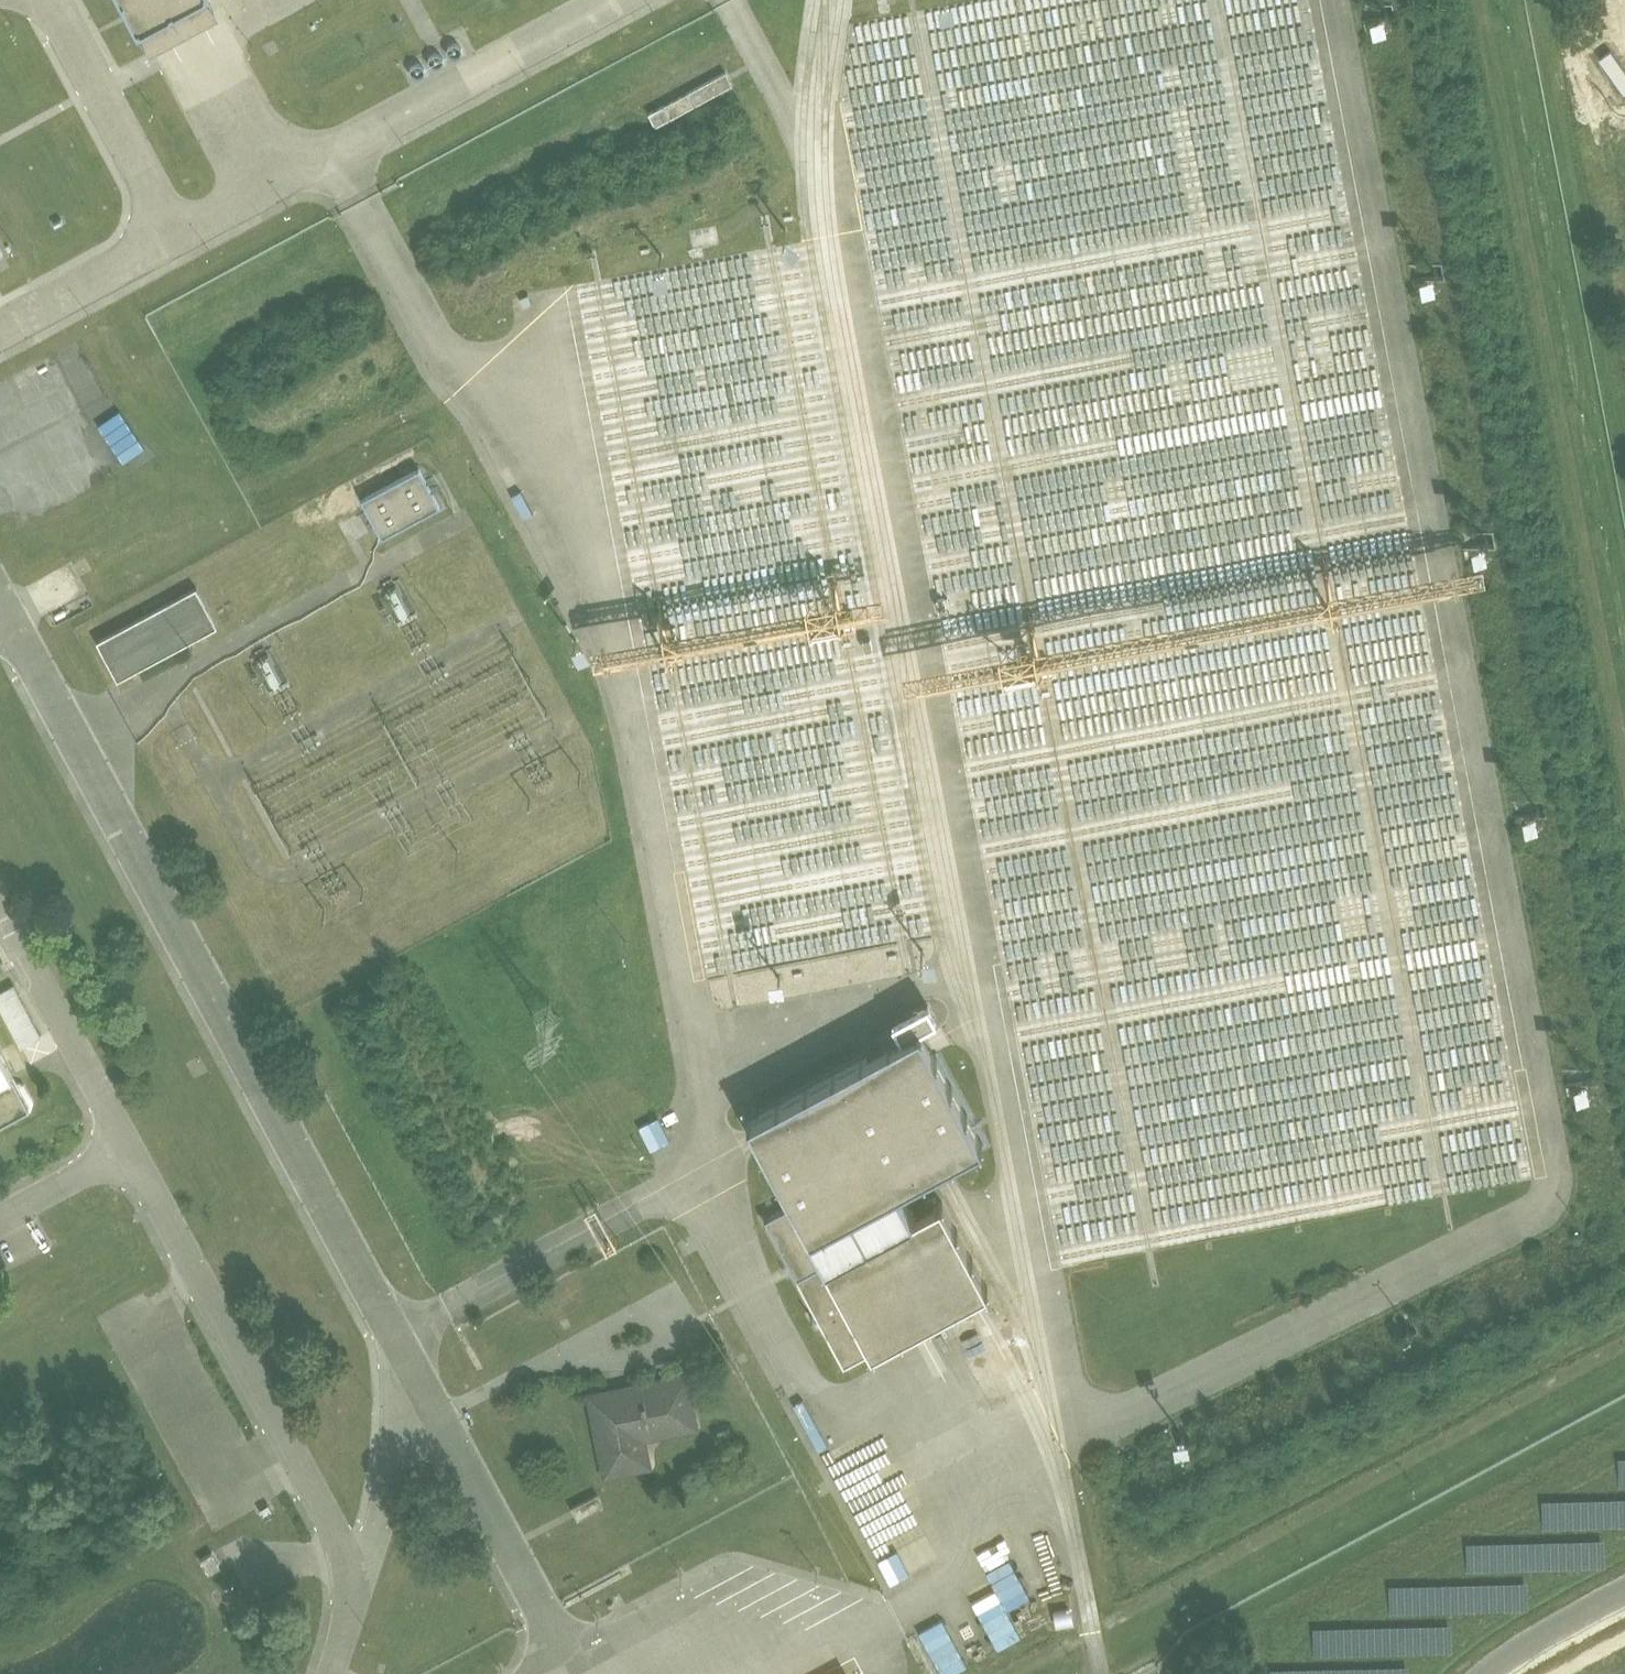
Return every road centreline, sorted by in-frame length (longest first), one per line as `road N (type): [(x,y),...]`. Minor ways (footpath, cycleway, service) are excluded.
road 1 (unclassified): [(1473,1673),(1624,1577)]

